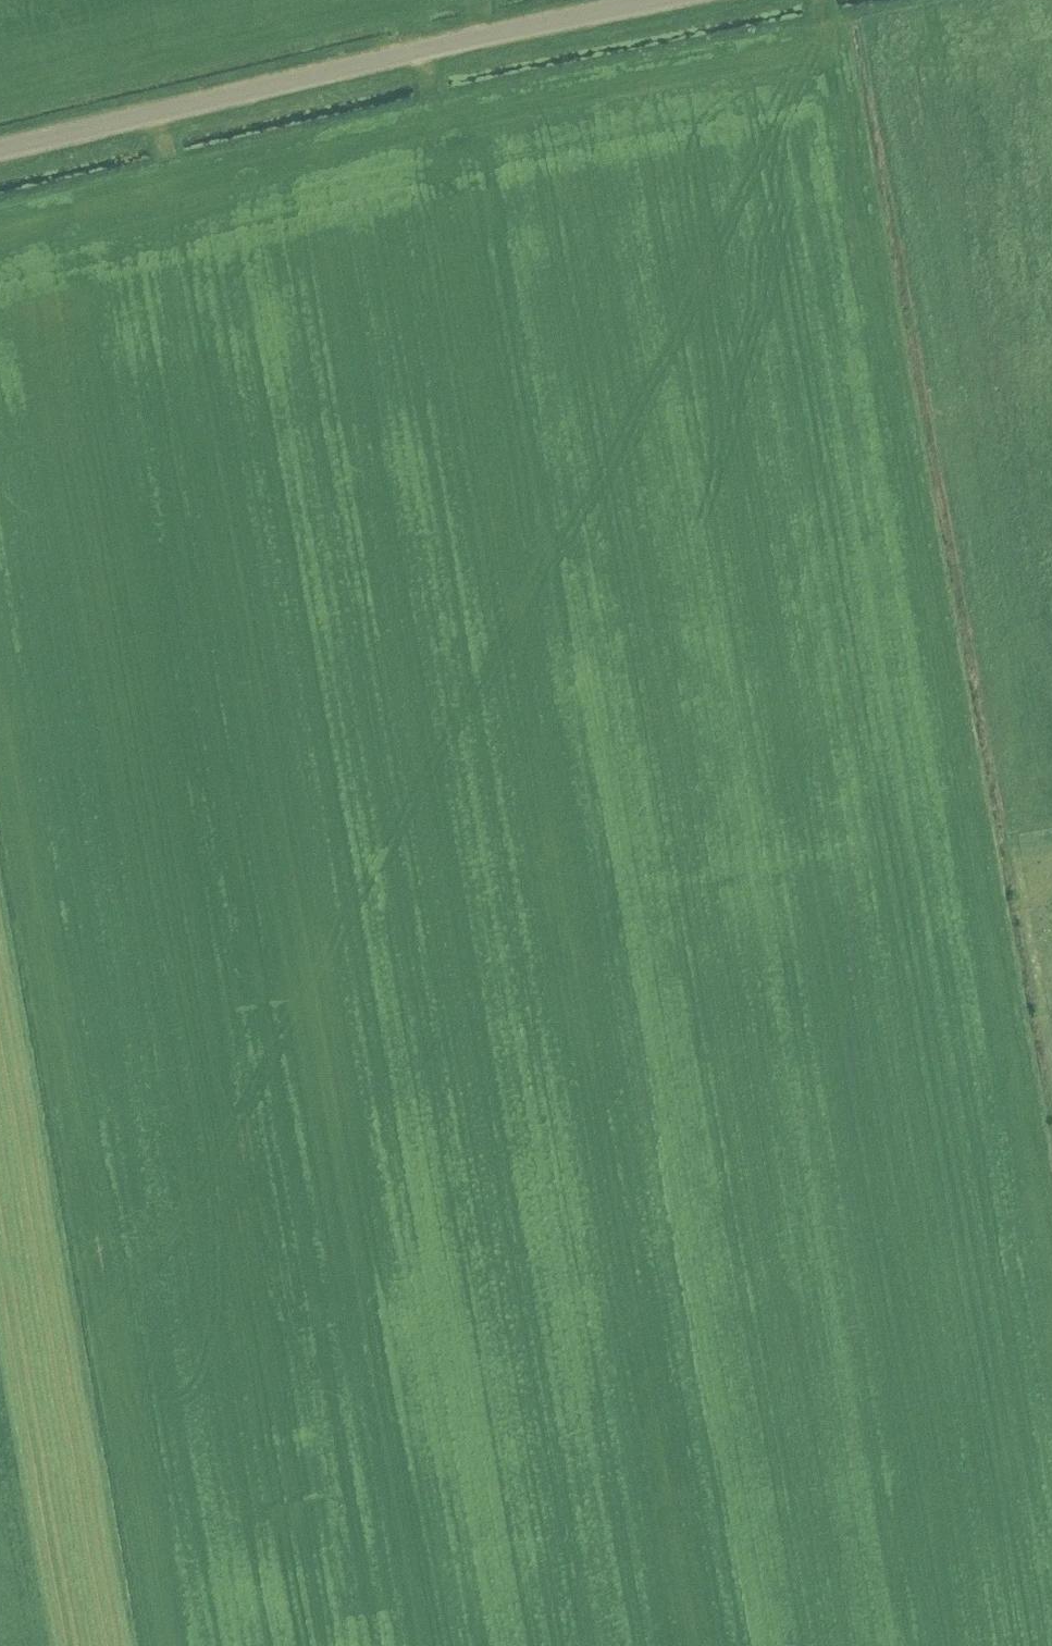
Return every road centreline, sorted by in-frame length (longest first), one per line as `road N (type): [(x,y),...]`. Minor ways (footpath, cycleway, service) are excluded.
road 1 (unclassified): [(0,152),(673,0)]

